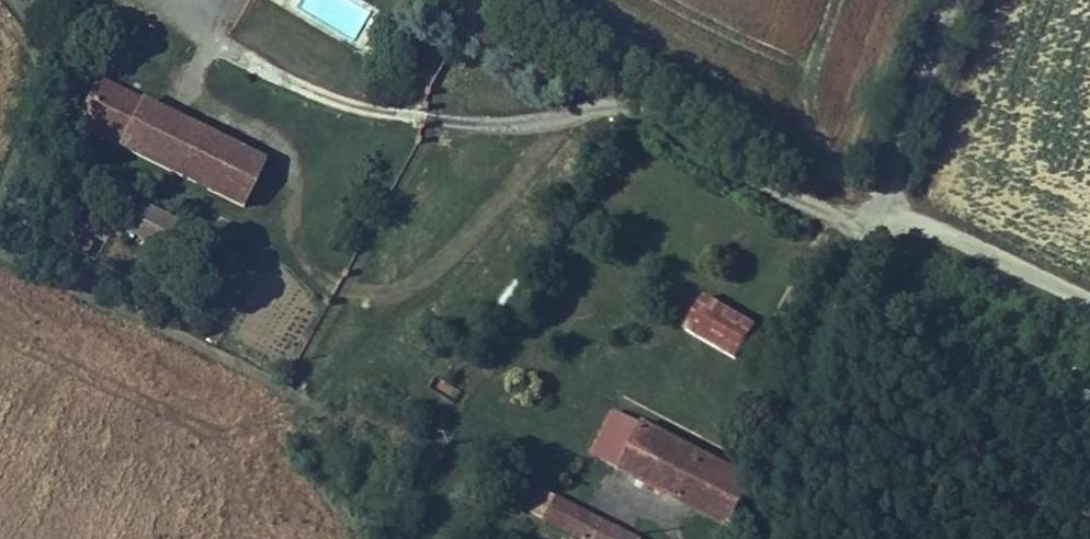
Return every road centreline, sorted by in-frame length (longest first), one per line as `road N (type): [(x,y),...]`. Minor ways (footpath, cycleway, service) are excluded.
road 1 (unclassified): [(949,0),(769,538)]

